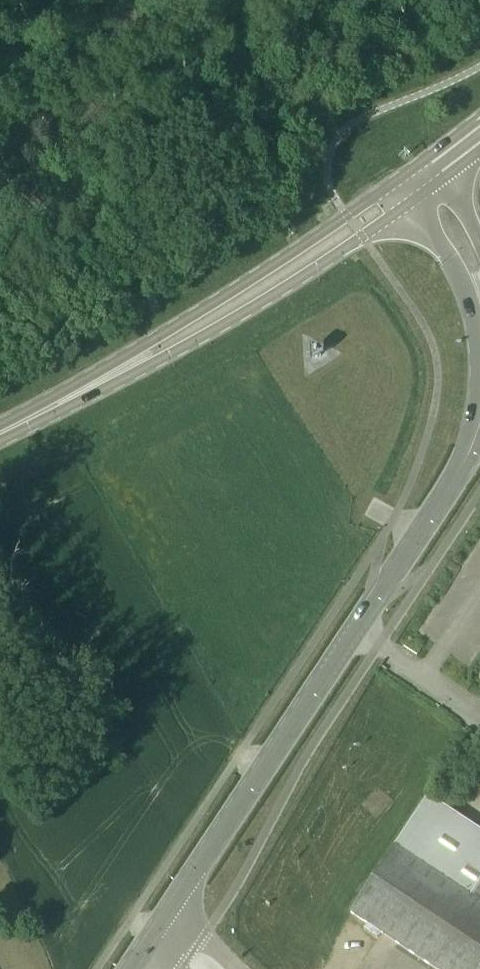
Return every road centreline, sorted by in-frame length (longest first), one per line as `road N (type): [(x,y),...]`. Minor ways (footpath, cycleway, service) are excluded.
road 1 (tertiary): [(155,935),(462,469),(479,427)]
road 2 (primary): [(102,381),(250,310),(386,220),(400,194)]
road 3 (primary): [(400,194),(372,198),(102,381)]
road 4 (tertiary): [(400,194),(465,285),(479,351)]

